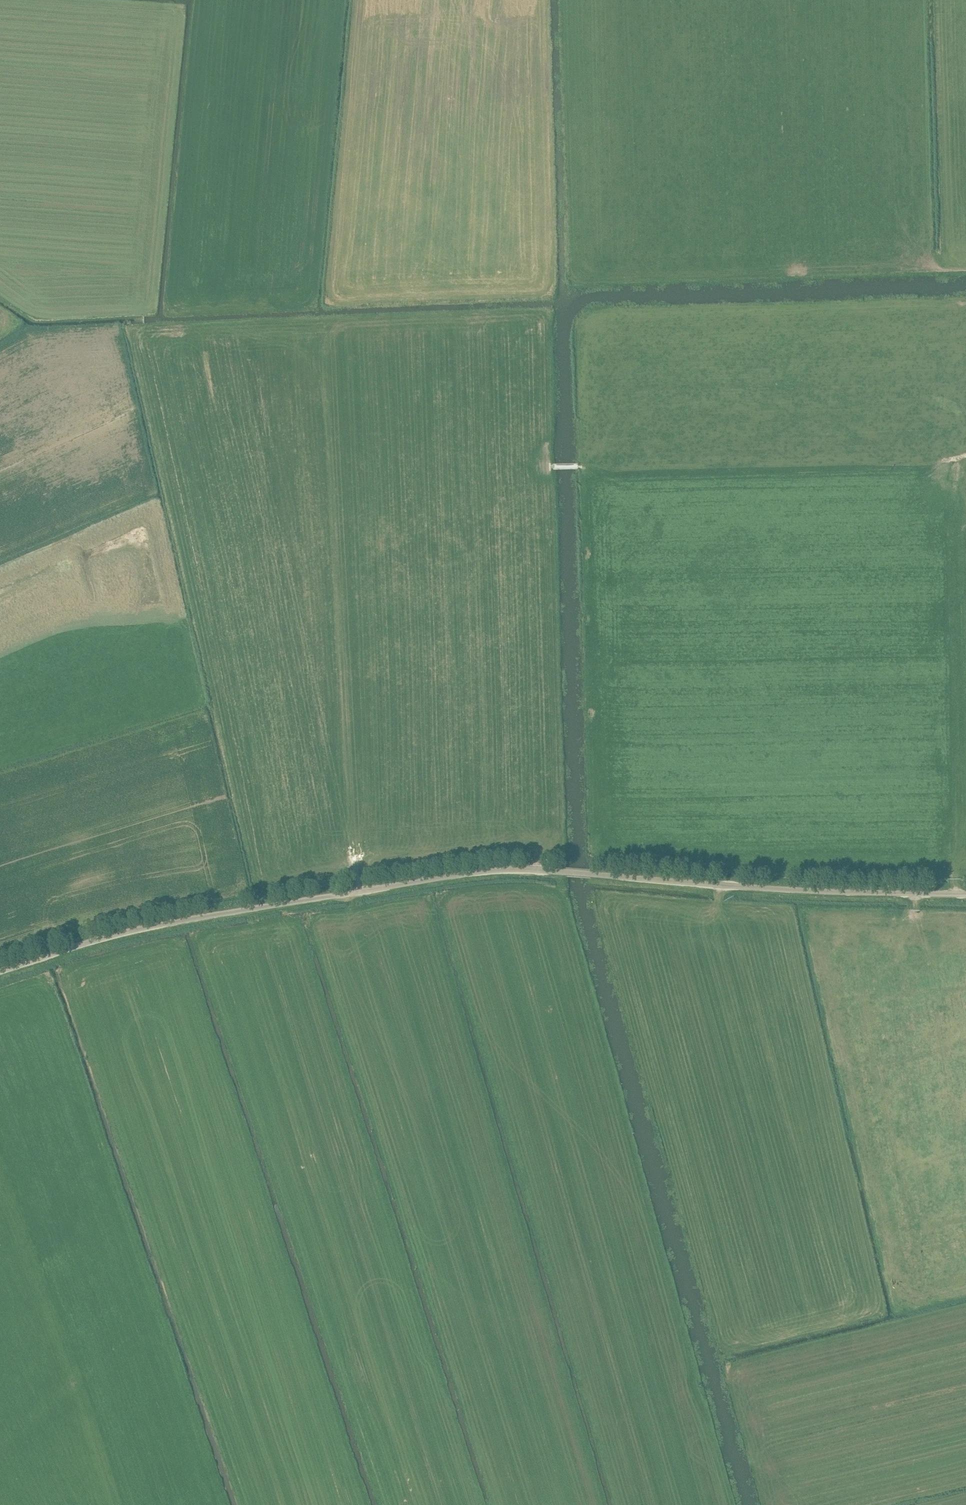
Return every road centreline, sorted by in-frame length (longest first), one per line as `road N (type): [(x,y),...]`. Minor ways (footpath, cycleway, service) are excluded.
road 1 (unclassified): [(0,972),(163,926),(501,871),(965,894)]

